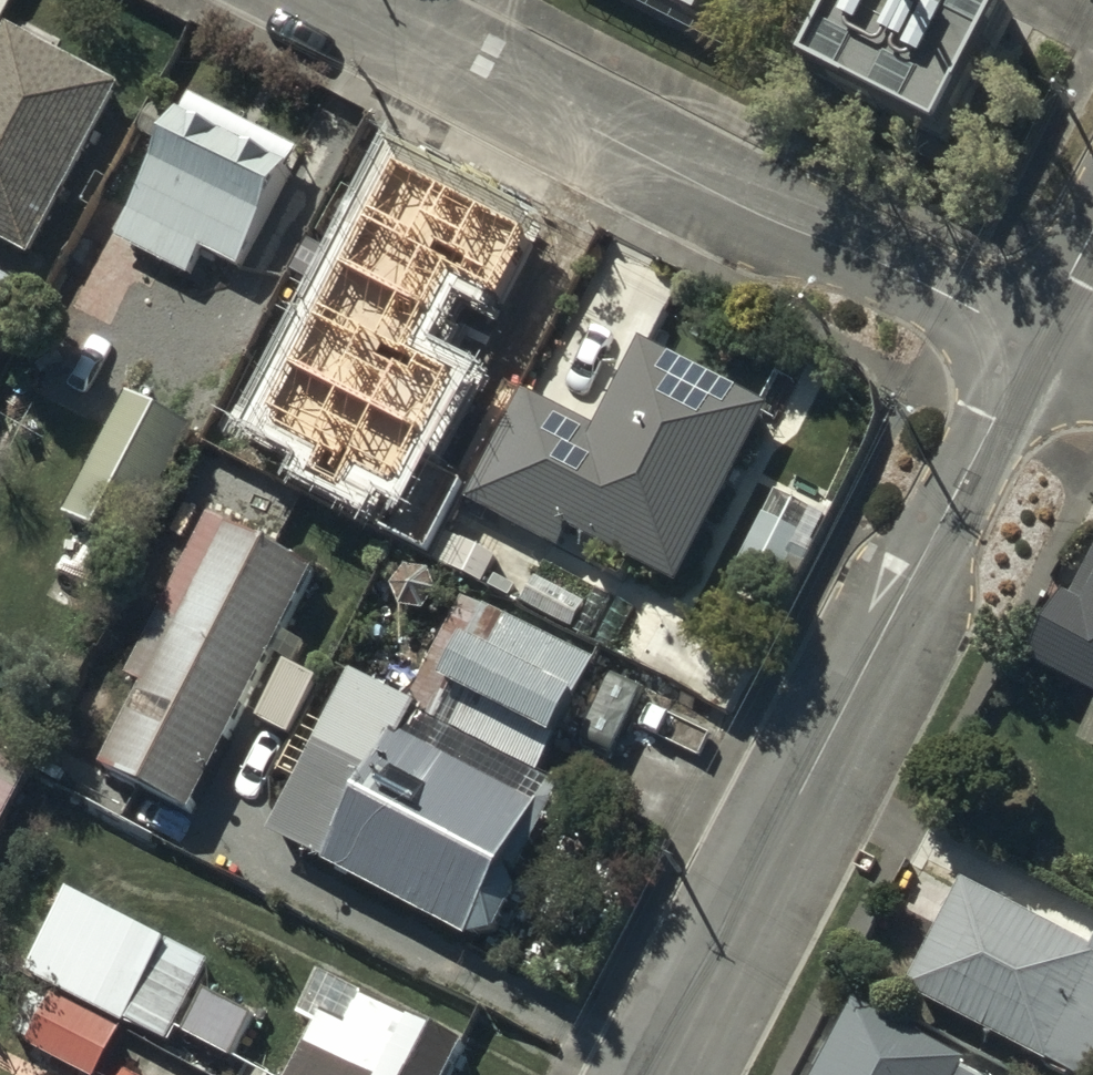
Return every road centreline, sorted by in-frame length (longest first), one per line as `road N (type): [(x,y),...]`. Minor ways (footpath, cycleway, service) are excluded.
road 1 (residential): [(659,1074),(1036,341)]
road 2 (residential): [(358,0),(1036,341)]
road 3 (residential): [(1036,341),(1092,233)]

